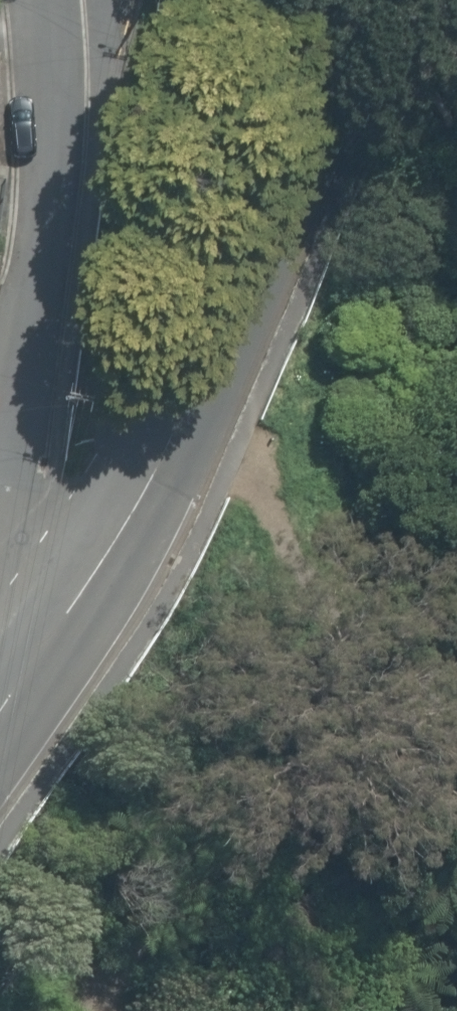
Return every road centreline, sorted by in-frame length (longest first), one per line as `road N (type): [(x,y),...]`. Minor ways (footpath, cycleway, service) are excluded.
road 1 (unclassified): [(449,0),(357,101),(130,513),(8,697)]
road 2 (residential): [(58,0),(57,178),(12,530),(8,697)]

